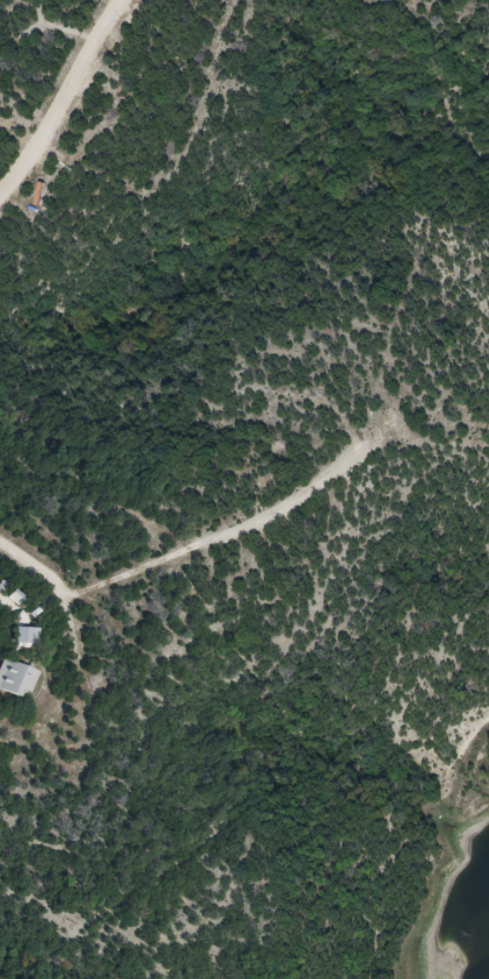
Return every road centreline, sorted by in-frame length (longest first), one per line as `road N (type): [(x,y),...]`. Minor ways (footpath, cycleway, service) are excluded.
road 1 (residential): [(366,455),(180,573),(72,573),(0,542)]
road 2 (residential): [(0,139),(42,90),(98,0)]

